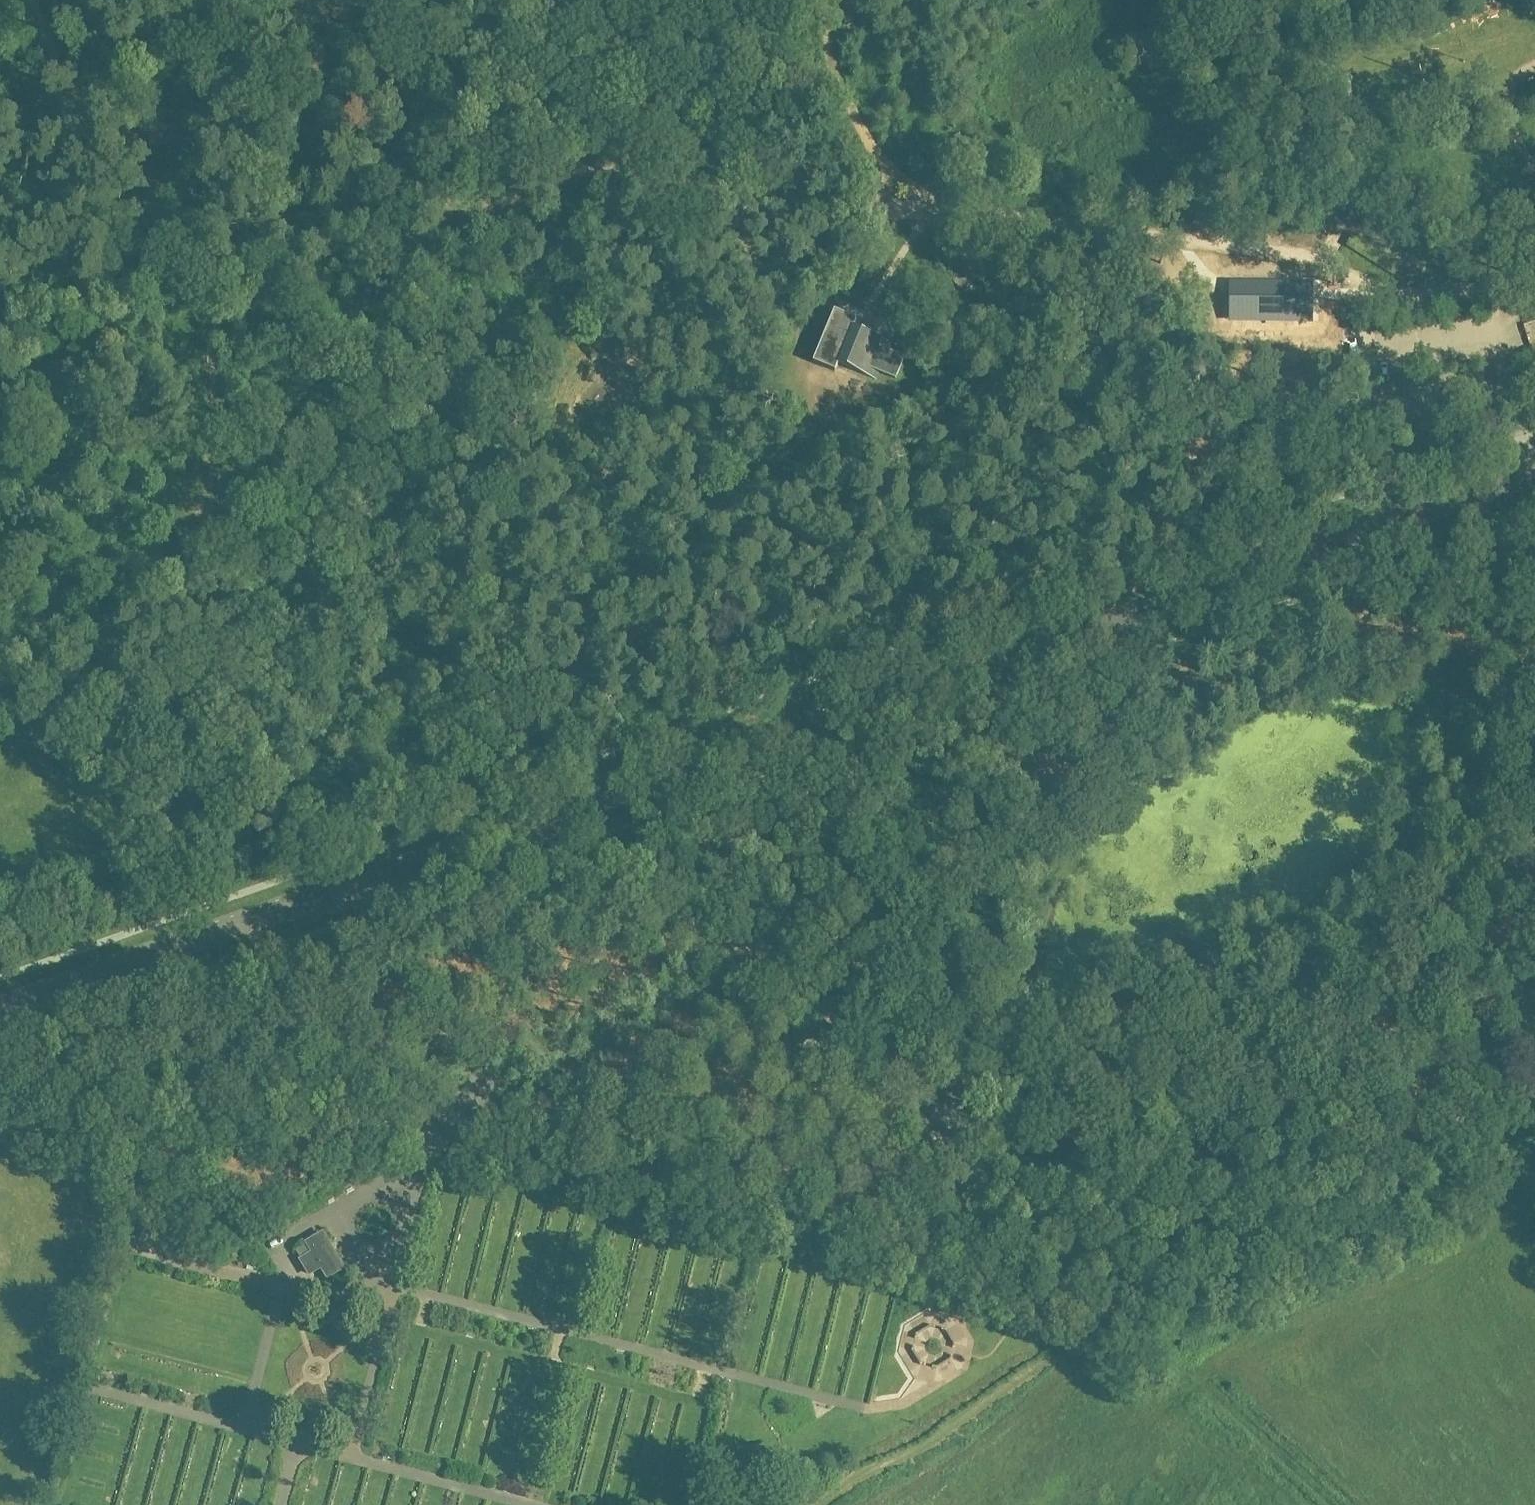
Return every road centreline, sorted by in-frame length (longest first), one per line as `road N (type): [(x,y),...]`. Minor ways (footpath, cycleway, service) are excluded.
road 1 (track): [(34,0),(63,77),(279,103),(456,220),(515,214),(569,175),(610,167),(874,210),(1054,217),(1248,244),(1309,256),(1388,290),(1435,295),(1534,281)]
road 2 (tertiary): [(547,818),(1534,479)]
road 3 (track): [(917,1105),(1019,1191),(1077,1171),(1217,1191),(1312,1182),(1359,1170),(1504,1102),(1534,1106)]
road 4 (tertiary): [(0,1006),(547,818)]
road 5 (track): [(423,1156),(447,1120),(501,1082),(668,996),(715,942)]
road 6 (track): [(1180,235),(1246,198),(1284,191),(1474,292)]
road 7 (track): [(1267,190),(1517,94)]
road 8 (track): [(917,1105),(778,981),(715,942)]
road 9 (track): [(132,505),(49,659),(0,724)]
road 10 (track): [(841,0),(869,145),(943,212)]
road 11 (track): [(279,103),(190,307)]
road 12 (track): [(715,942),(600,877),(564,846)]

